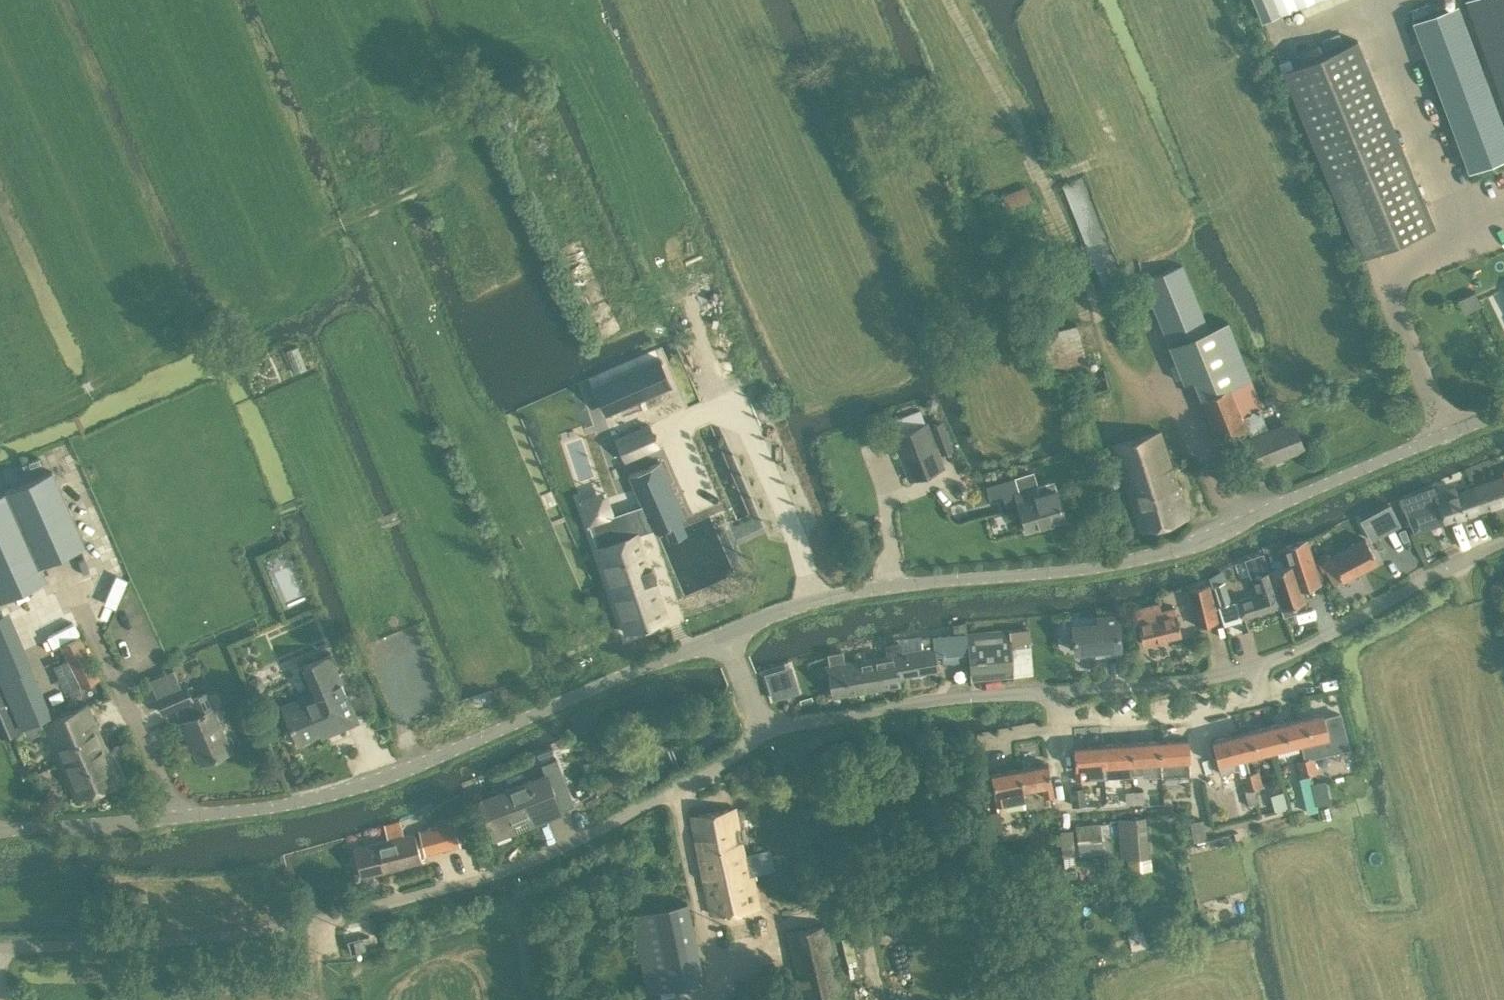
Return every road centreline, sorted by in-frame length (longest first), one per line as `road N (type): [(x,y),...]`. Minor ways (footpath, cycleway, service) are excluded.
road 1 (unclassified): [(727,632),(859,587),(1084,568),(1168,550),(1503,411)]
road 2 (residential): [(0,947),(264,928),(488,875),(674,789),(766,730)]
road 3 (residential): [(766,730),(921,701),(1247,668),(1503,541)]
road 4 (unclassified): [(0,830),(273,806),(331,793),(411,767),(727,632)]
road 5 (track): [(1099,320),(1066,225),(947,0)]
road 6 (track): [(1503,826),(1435,925),(1397,933),(1343,999)]
road 7 (track): [(1470,608),(1503,729)]

